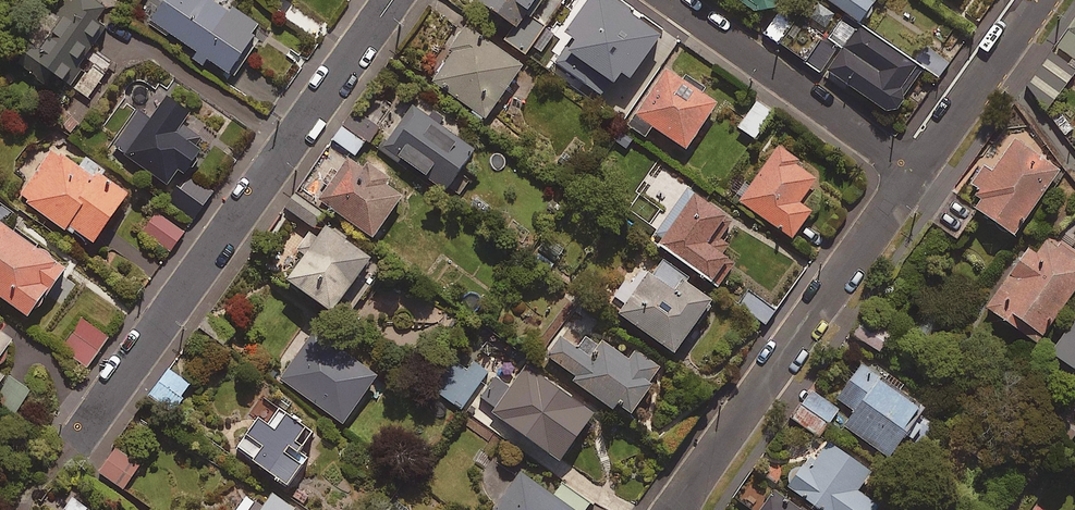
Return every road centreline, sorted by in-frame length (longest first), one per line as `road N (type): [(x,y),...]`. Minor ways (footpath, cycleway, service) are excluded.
road 1 (residential): [(392,0),(82,435)]
road 2 (residential): [(678,509),(913,173)]
road 3 (residential): [(668,0),(913,173)]
road 4 (residential): [(913,173),(1038,0)]

